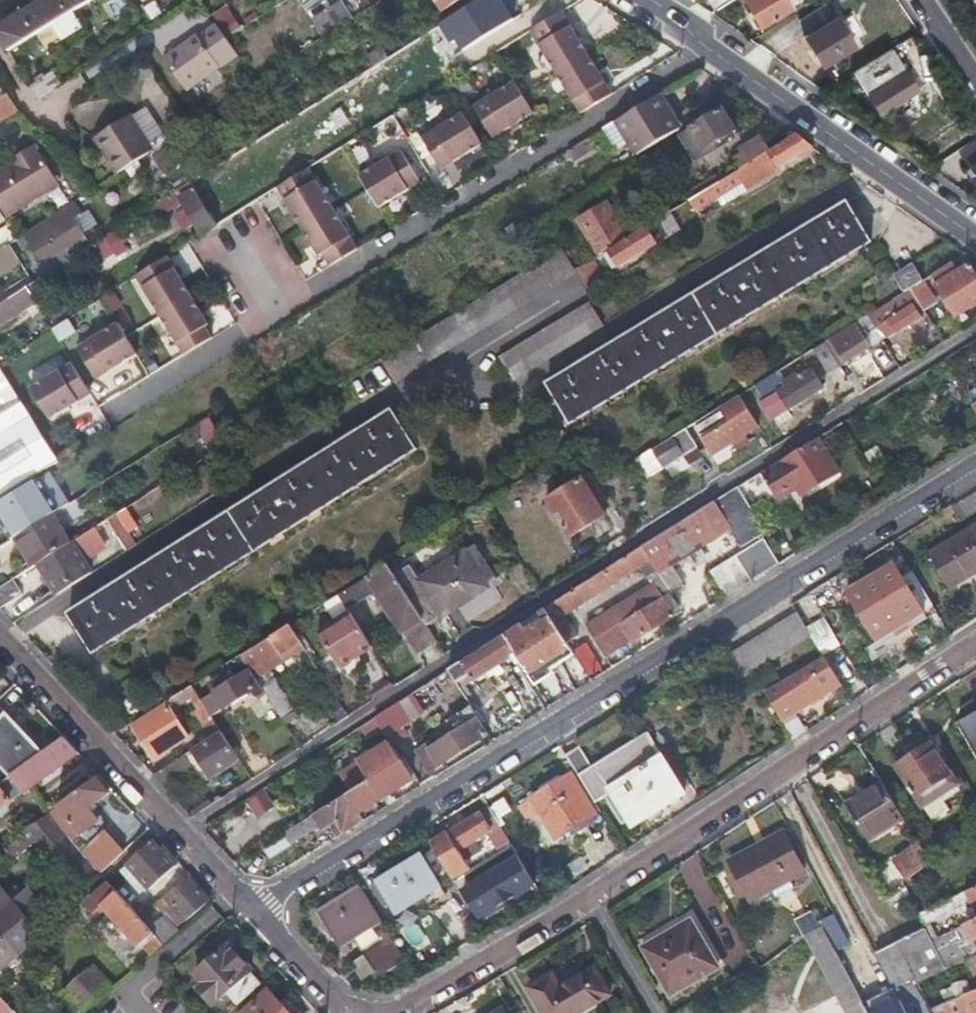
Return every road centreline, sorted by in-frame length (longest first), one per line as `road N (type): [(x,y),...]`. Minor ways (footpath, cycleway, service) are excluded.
road 1 (residential): [(975,463),(259,912)]
road 2 (residential): [(399,1012),(975,652)]
road 3 (residential): [(975,232),(635,0)]
road 4 (residential): [(259,912),(0,635)]
road 5 (residential): [(259,912),(351,1012)]

